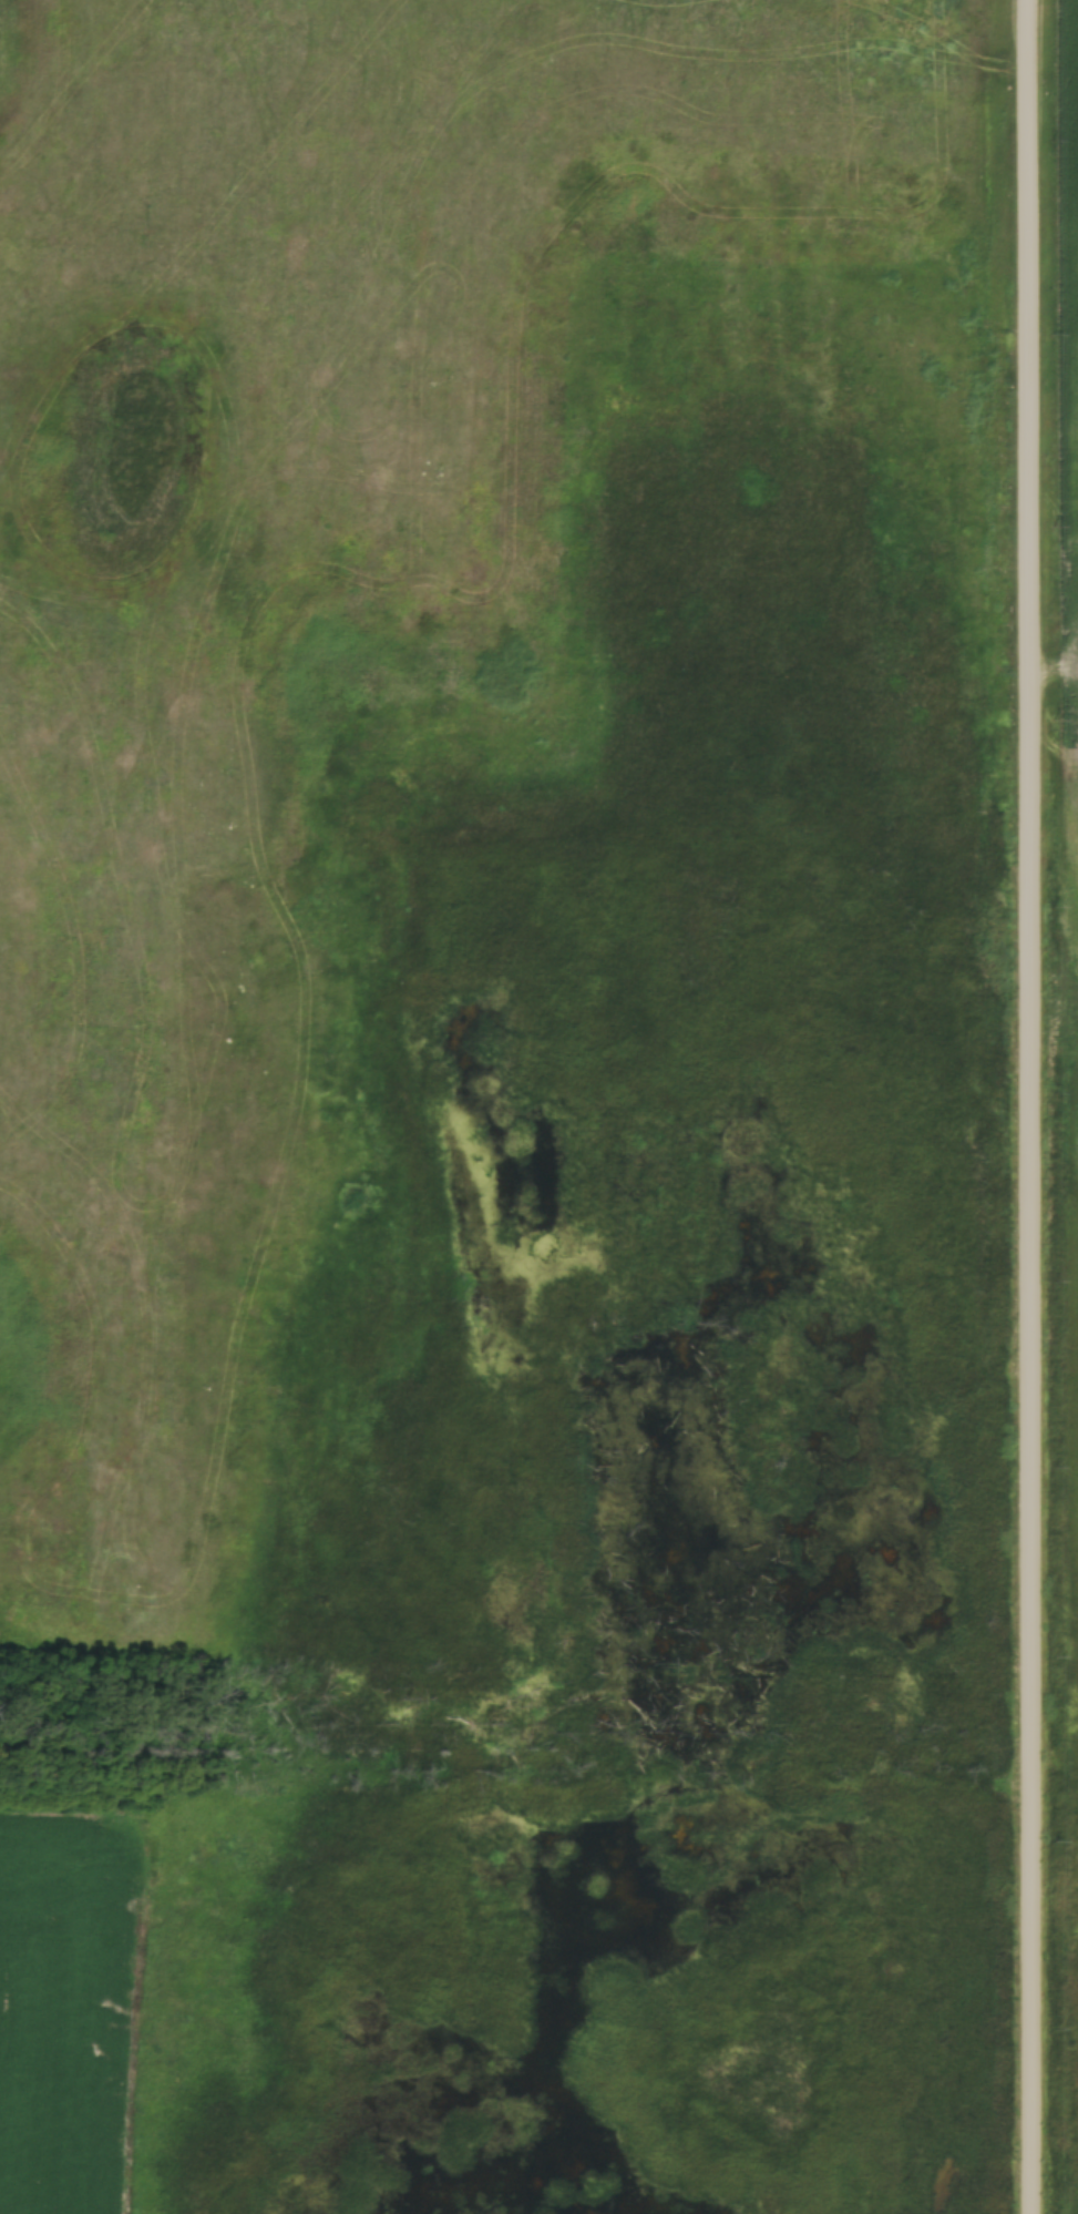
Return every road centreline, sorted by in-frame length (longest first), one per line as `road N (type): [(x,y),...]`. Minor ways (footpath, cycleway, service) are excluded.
road 1 (track): [(1025,0),(1028,2213)]

